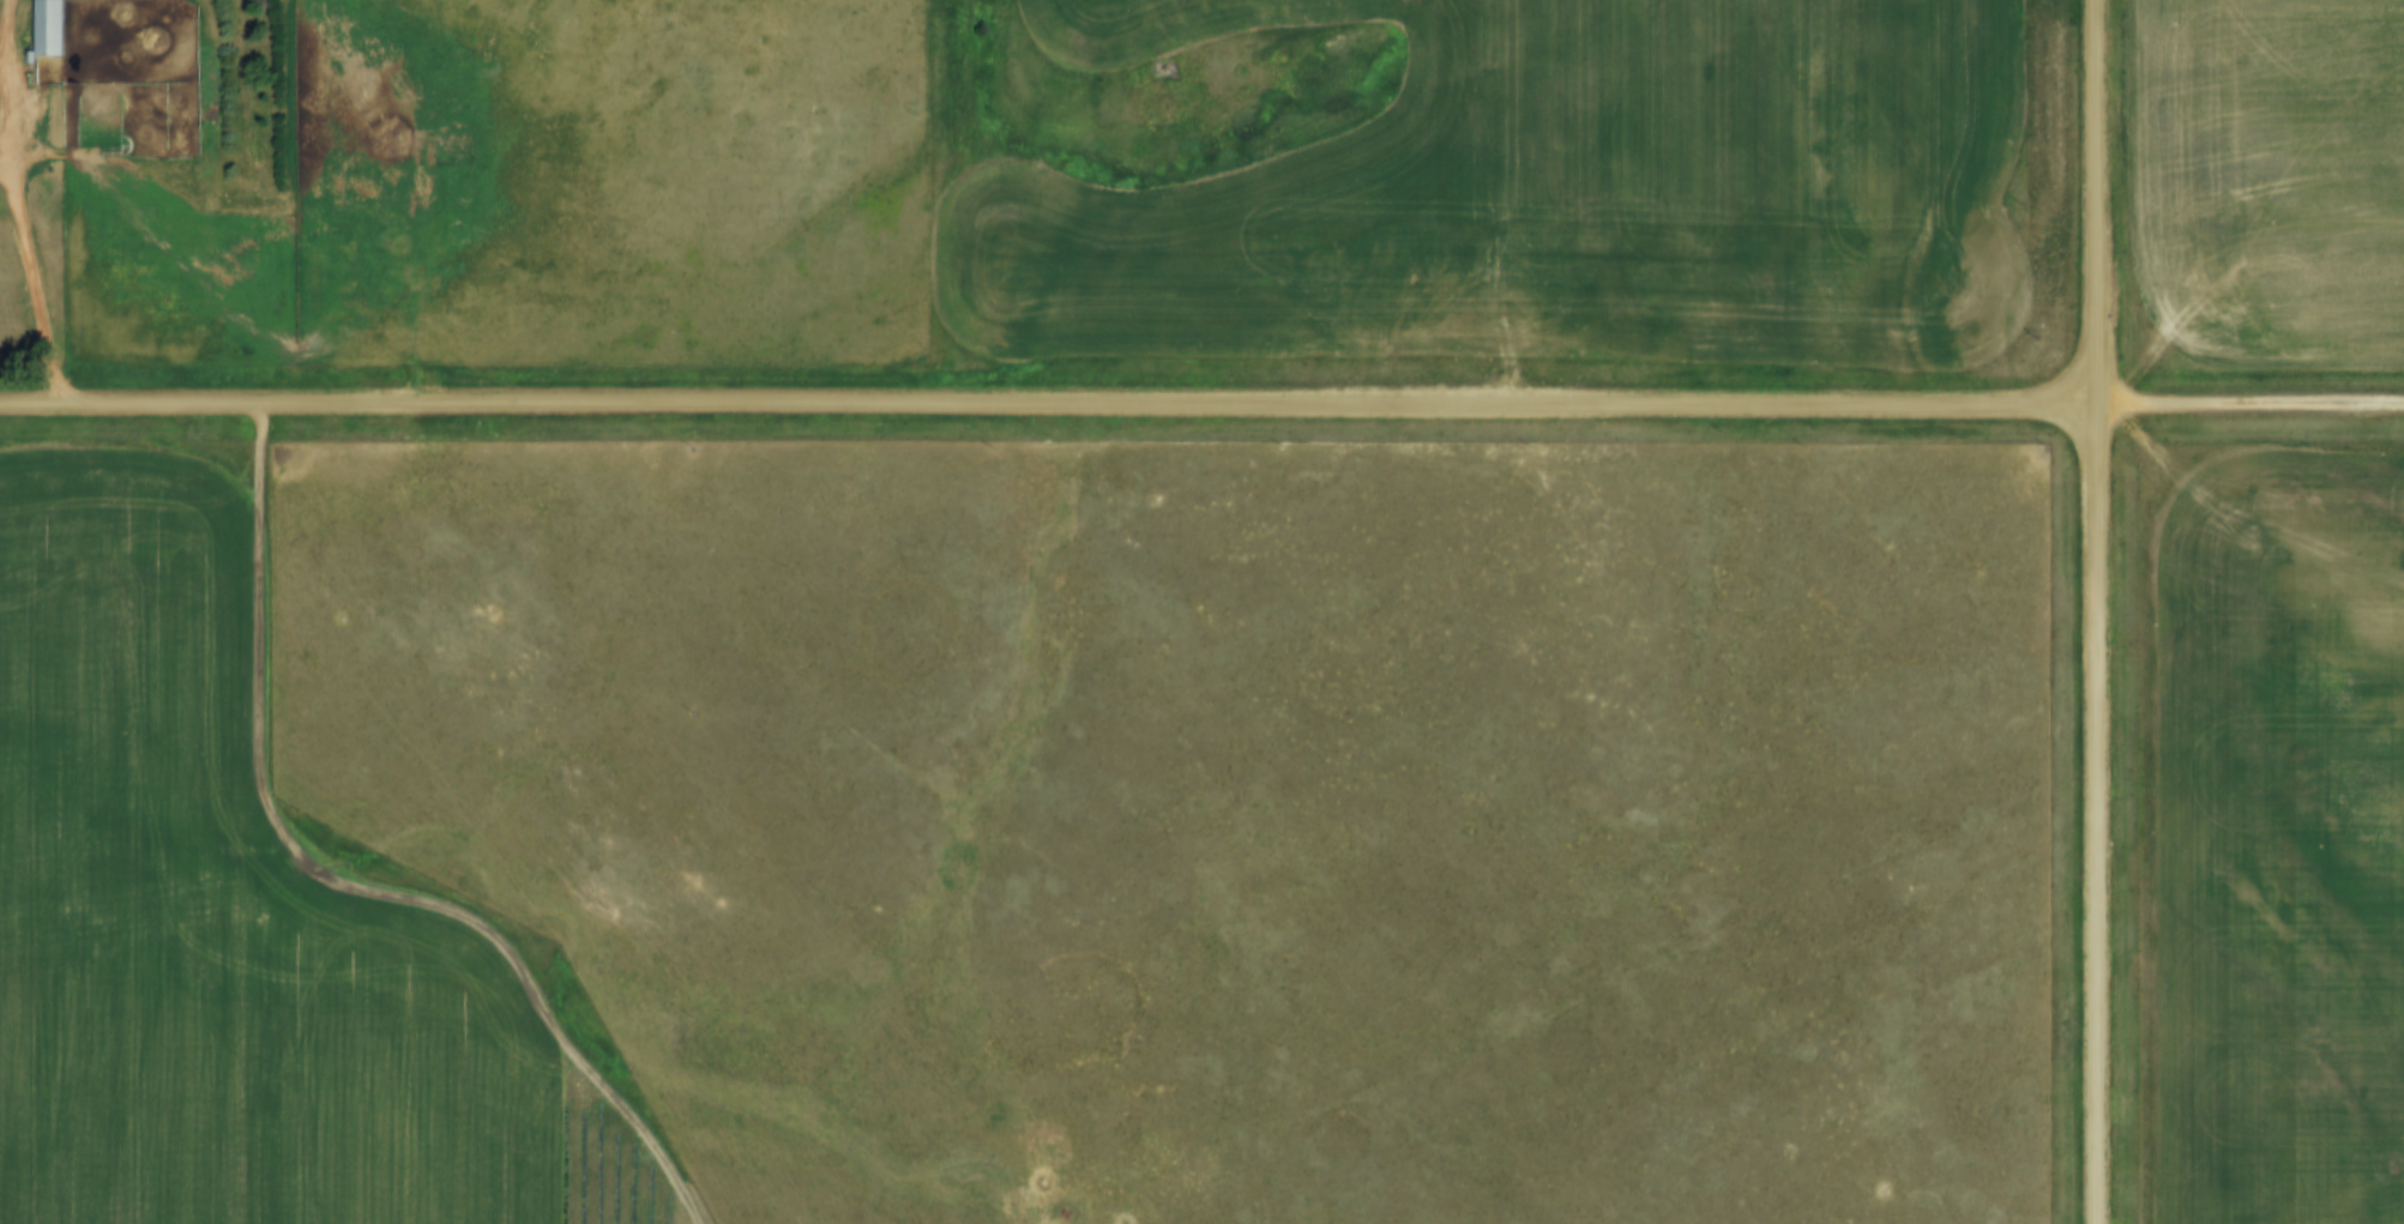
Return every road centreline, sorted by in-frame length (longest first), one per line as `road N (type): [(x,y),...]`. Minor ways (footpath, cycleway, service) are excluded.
road 1 (residential): [(2096,1223),(2095,0)]
road 2 (track): [(264,403),(263,773),(279,821),(344,882),(468,911),(507,933),(548,1019),(577,1054),(668,1111),(683,1165),(683,1223)]

